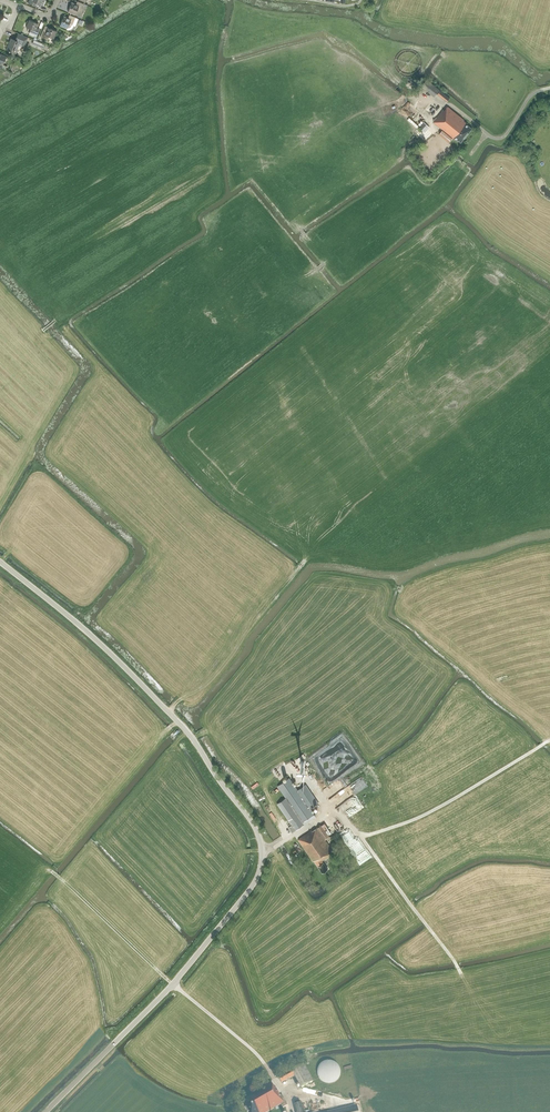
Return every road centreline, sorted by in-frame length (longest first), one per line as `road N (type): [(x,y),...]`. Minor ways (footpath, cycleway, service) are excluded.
road 1 (unclassified): [(46,1111),(173,984),(255,882),(262,851),(253,823),(185,729),(82,627),(0,561)]

